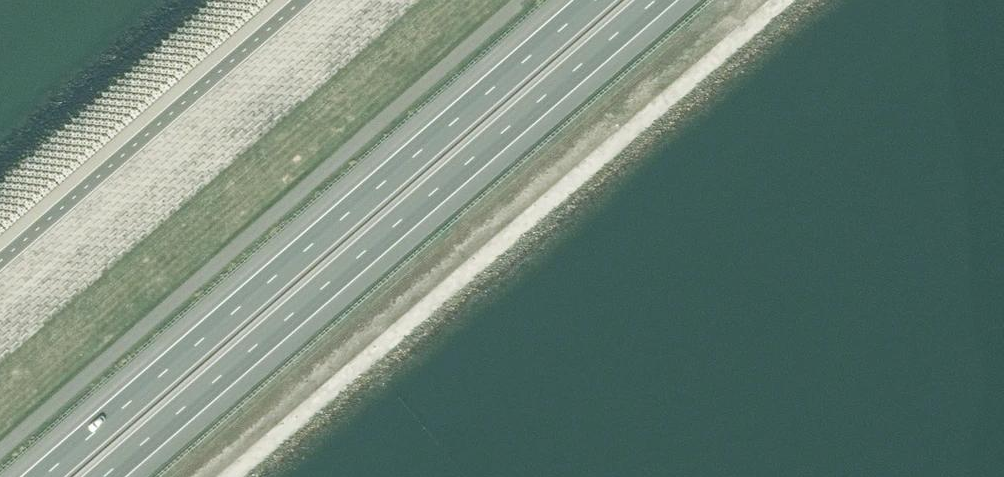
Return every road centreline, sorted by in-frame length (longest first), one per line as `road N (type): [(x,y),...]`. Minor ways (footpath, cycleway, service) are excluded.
road 1 (motorway): [(594,0),(42,476)]
road 2 (motorway): [(102,476),(654,0)]

